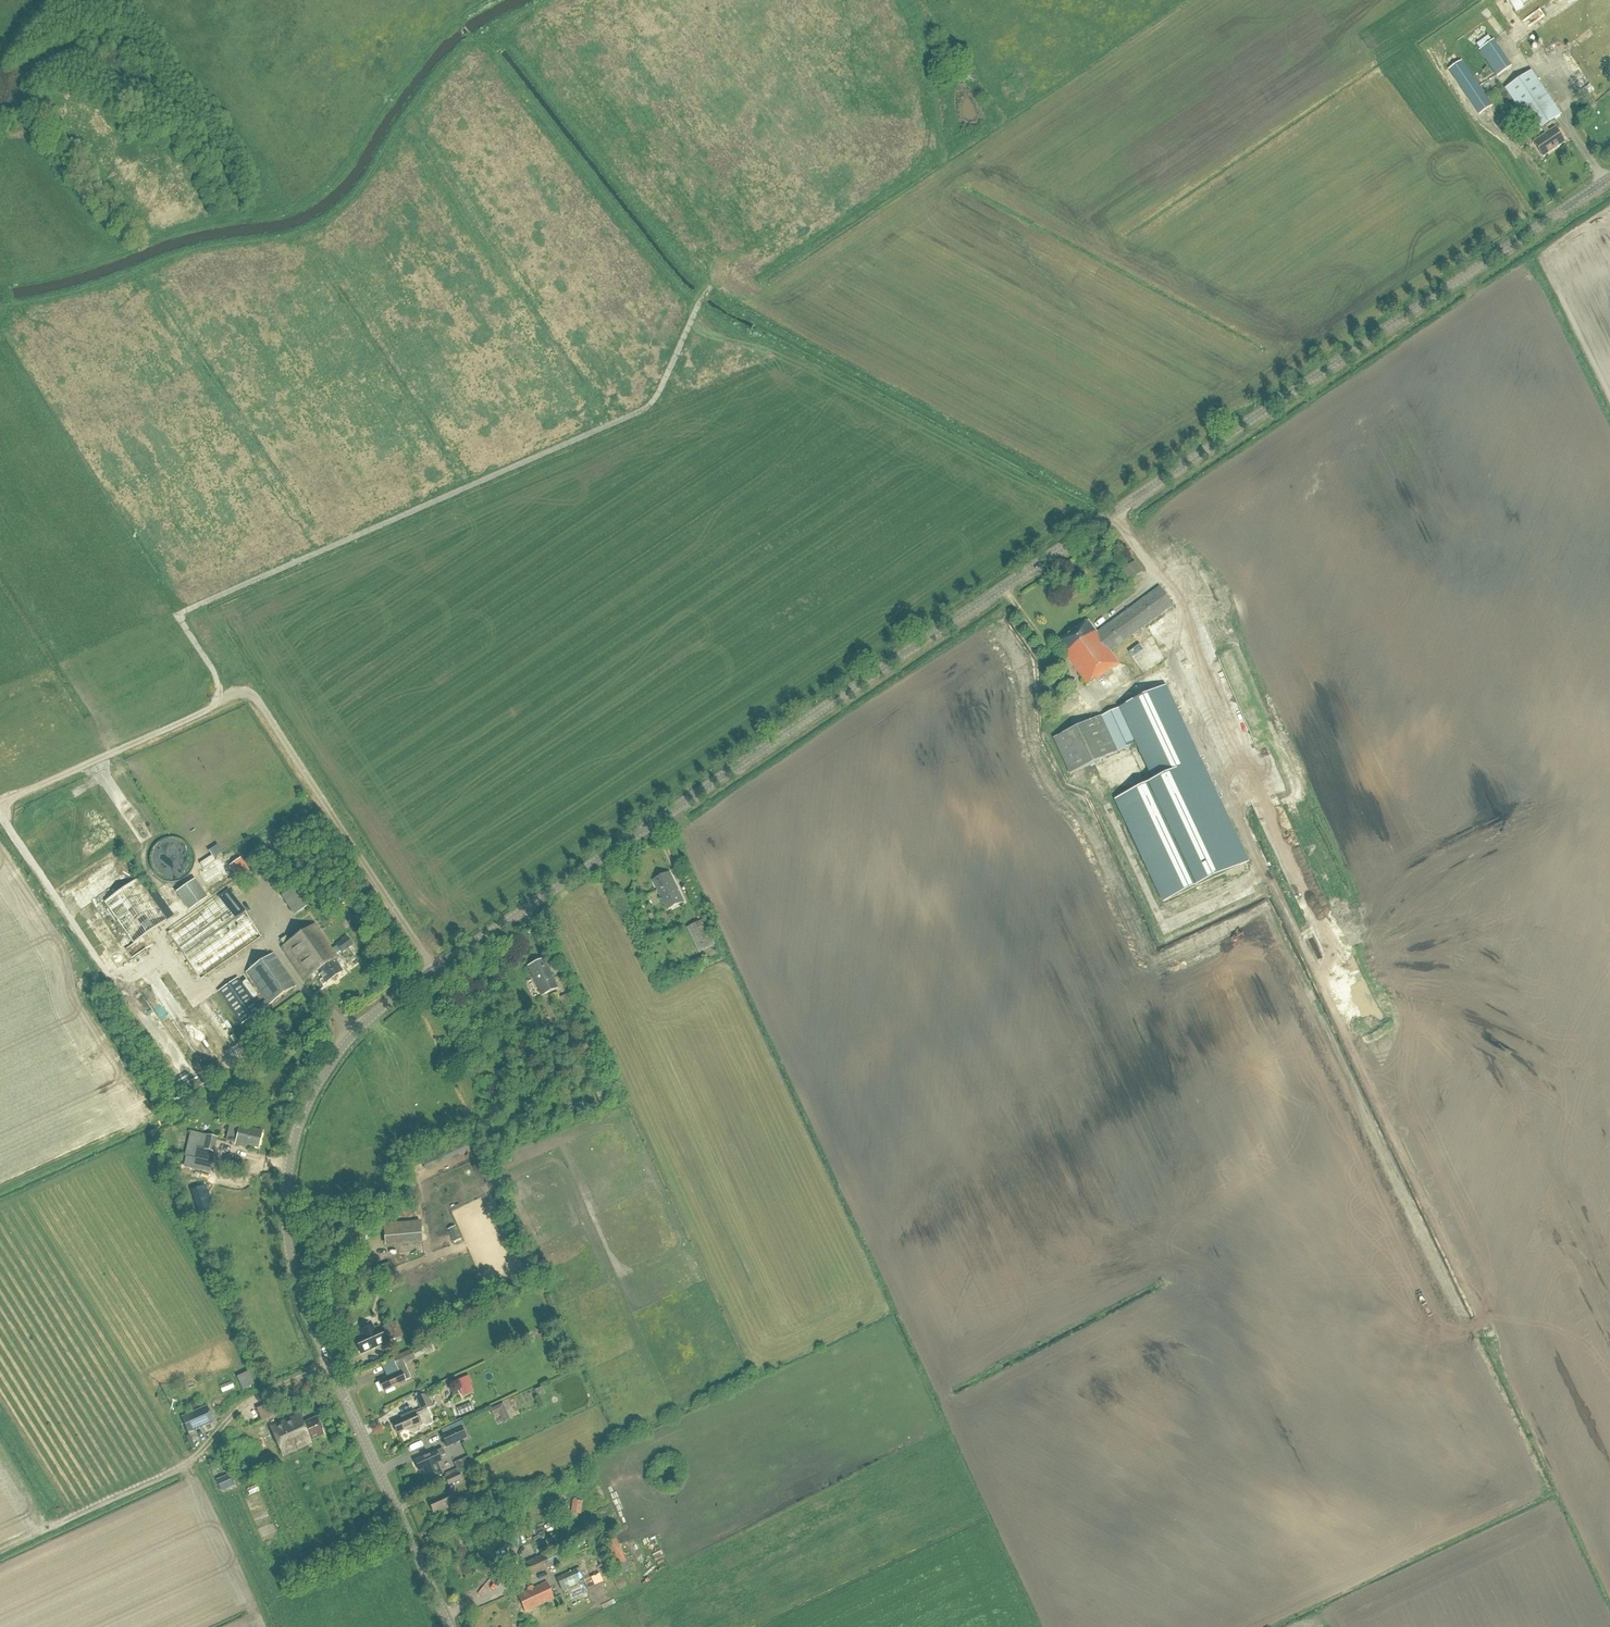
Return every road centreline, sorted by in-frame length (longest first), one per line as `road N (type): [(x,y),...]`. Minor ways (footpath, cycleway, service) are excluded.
road 1 (tertiary): [(450,1626),(301,1287),(291,1212),(296,1140),(337,1045),(828,705),(1609,184)]
road 2 (track): [(1481,1330),(1266,868)]
road 3 (track): [(57,1525),(184,1468),(252,1399),(331,1364)]

